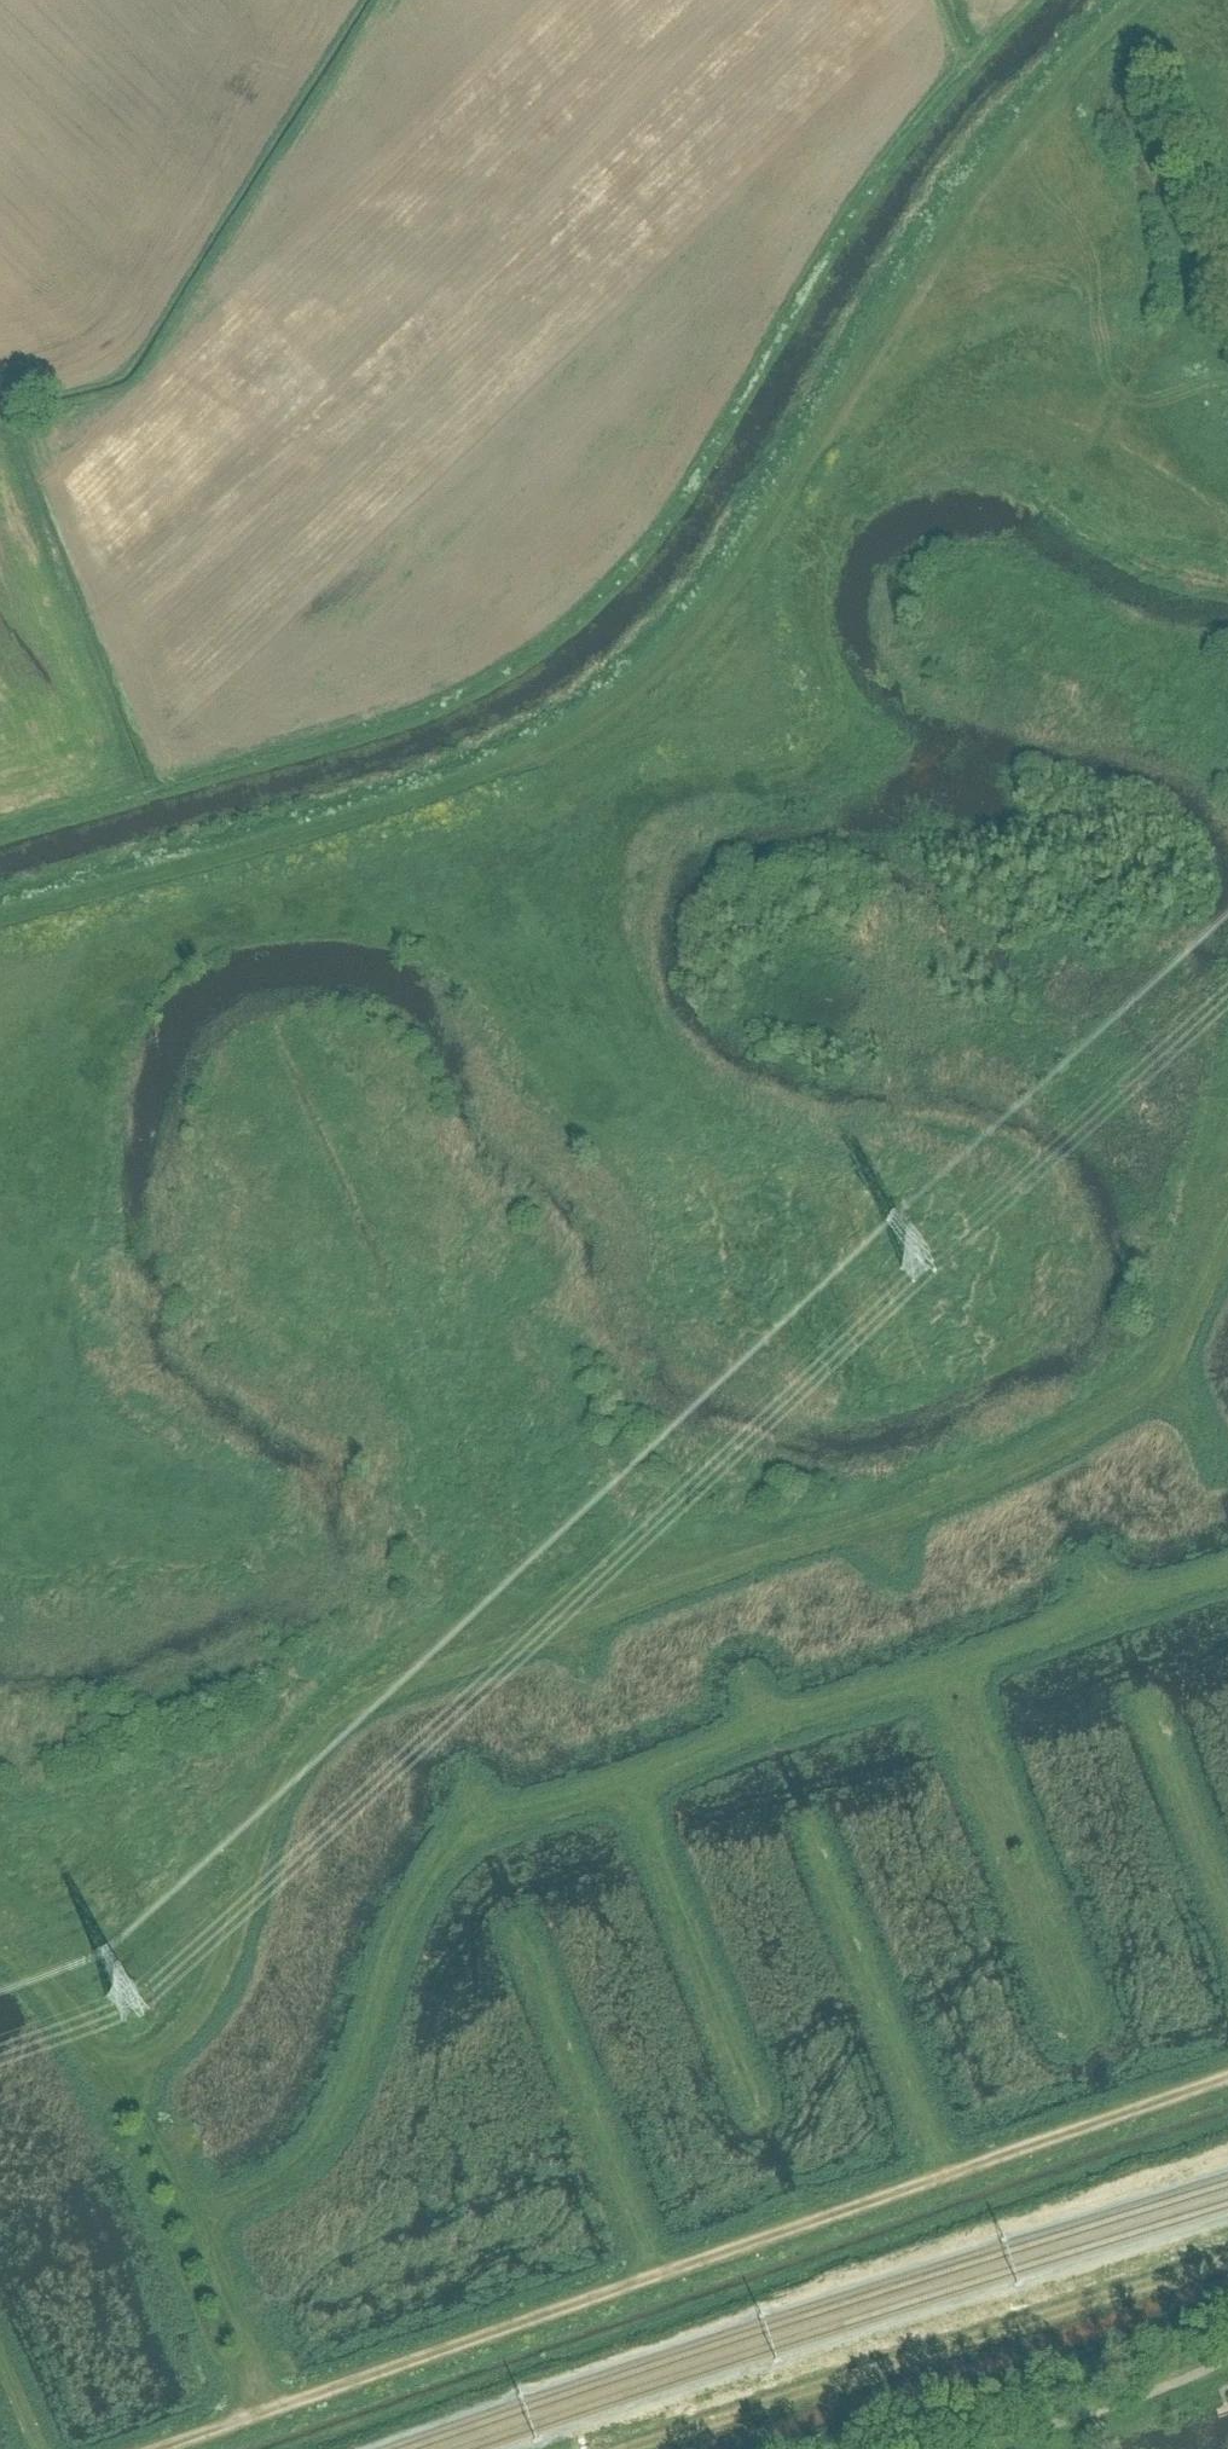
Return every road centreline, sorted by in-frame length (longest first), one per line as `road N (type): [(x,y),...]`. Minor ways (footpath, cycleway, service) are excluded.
road 1 (track): [(1227,1245),(1159,1378),(1137,1400),(1029,1461),(877,1523),(354,1707),(291,1770),(217,1984),(150,2070),(127,2085),(104,2075),(66,2010),(0,1949)]
road 2 (track): [(0,919),(425,798),(499,770),(608,702),(691,623),(746,548),(869,344),(1054,77),(1139,0)]
road 3 (track): [(1227,1573),(456,1841),(435,1862),(394,1943),(342,2103),(315,2151),(281,2184),(192,2239)]
road 4 (track): [(1227,2078),(159,2448)]
road 5 (track): [(127,2085),(264,2413)]

